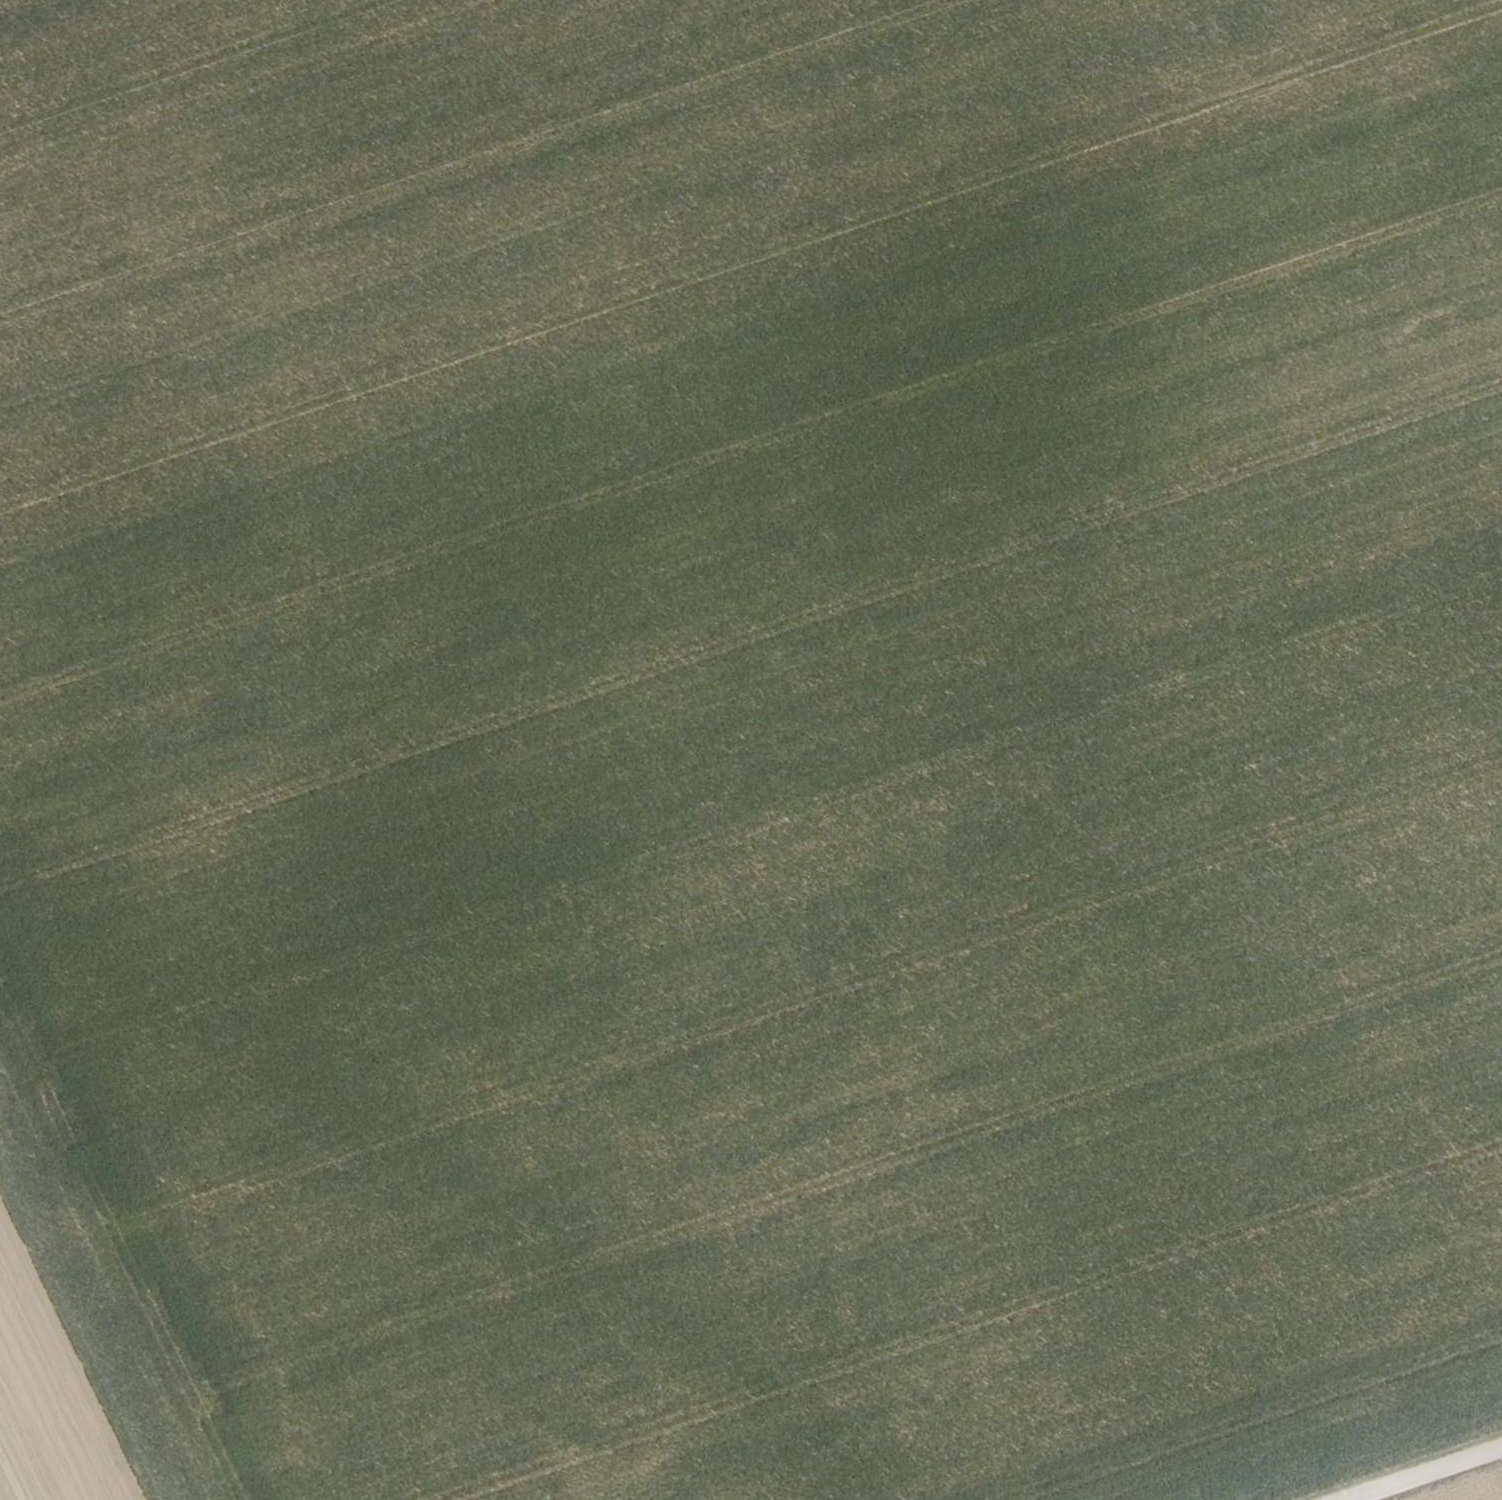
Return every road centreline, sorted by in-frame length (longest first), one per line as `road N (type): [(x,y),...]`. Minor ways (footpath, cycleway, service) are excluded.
road 1 (track): [(1382,1499),(1501,1460)]

